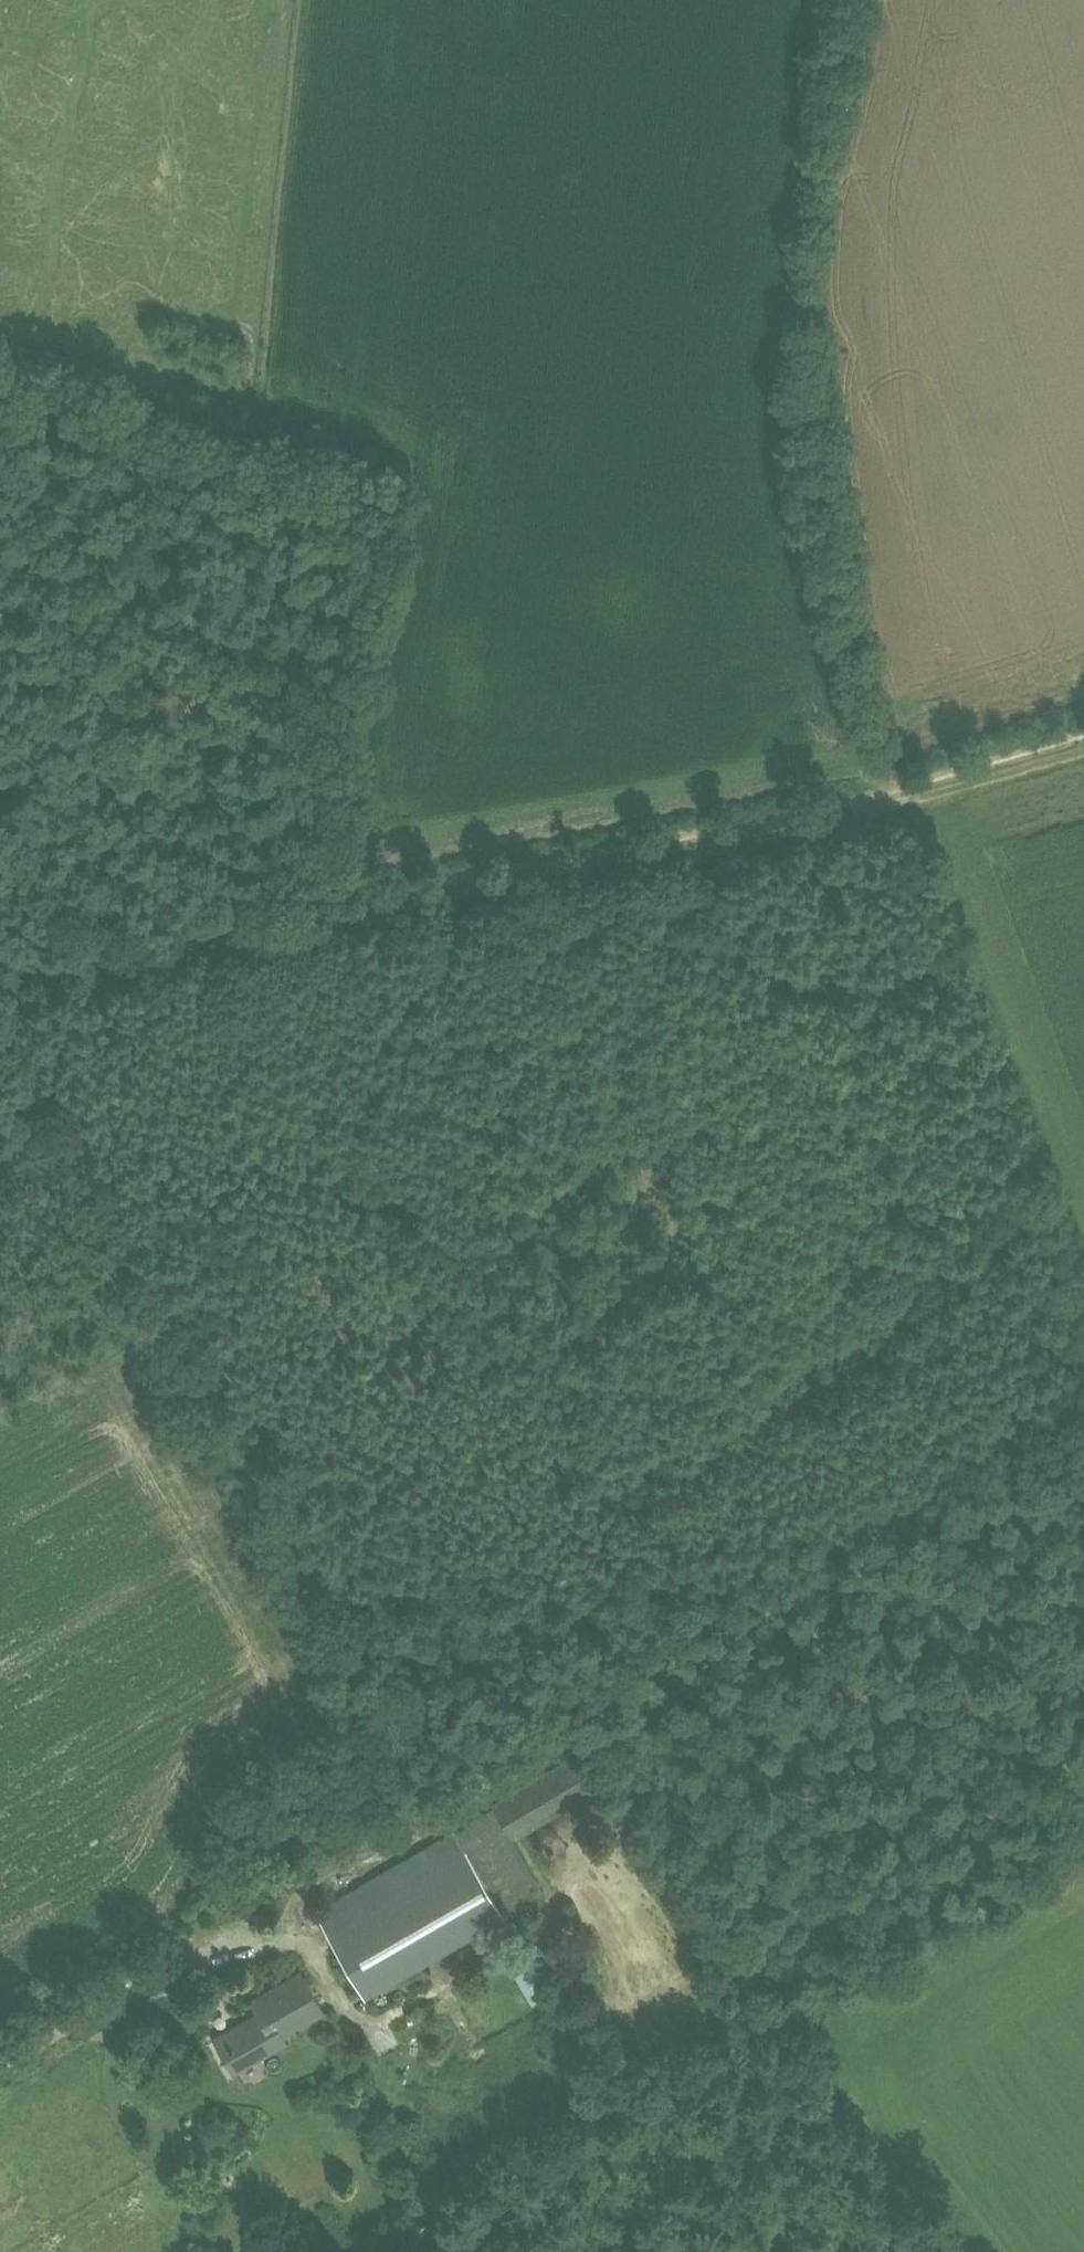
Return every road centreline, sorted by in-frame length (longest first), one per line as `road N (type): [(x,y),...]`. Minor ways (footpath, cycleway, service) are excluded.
road 1 (track): [(1083,756),(851,816),(0,974)]

